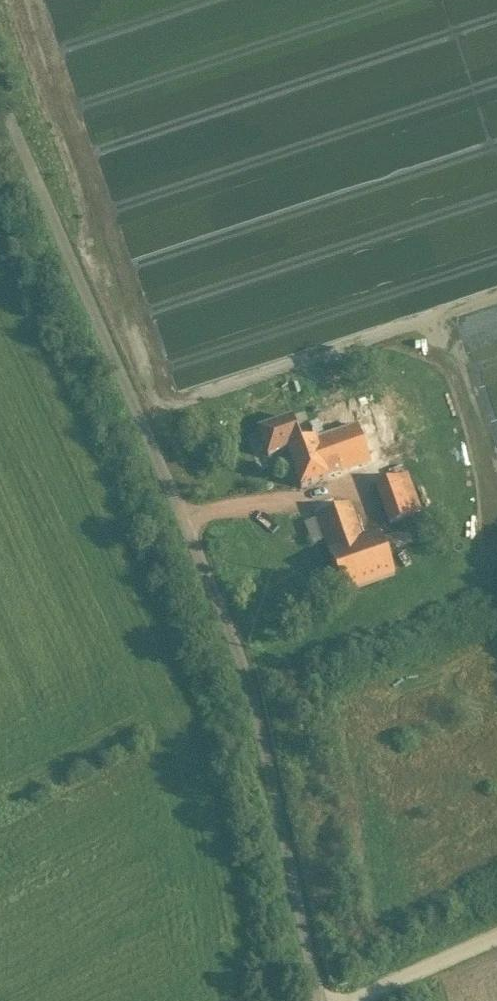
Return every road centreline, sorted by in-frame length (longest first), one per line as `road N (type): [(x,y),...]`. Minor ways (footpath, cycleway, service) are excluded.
road 1 (unclassified): [(0,78),(242,656),(321,1000)]
road 2 (track): [(496,943),(362,1000)]

